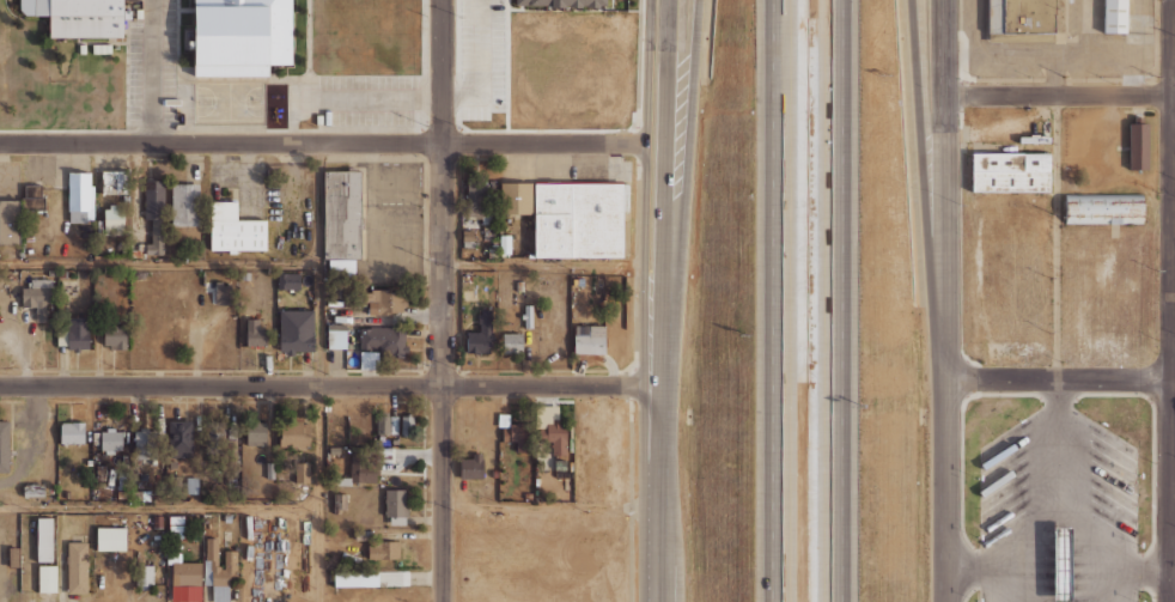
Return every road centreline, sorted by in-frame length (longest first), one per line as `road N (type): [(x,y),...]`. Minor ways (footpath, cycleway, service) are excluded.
road 1 (residential): [(647,144),(0,140)]
road 2 (residential): [(645,387),(0,384)]
road 3 (residential): [(1171,0),(1174,601)]
road 4 (motorway): [(837,601),(840,0)]
road 5 (secondary): [(946,601),(944,0)]
road 6 (motorway): [(776,0),(775,601)]
road 7 (residential): [(443,0),(444,601)]
road 8 (tertiary): [(651,0),(645,387),(658,506)]
road 9 (secondary): [(669,0),(658,506)]
road 10 (motorway): [(700,0),(686,219),(662,399)]
road 11 (motorway): [(946,379),(931,280),(911,0)]
road 12 (residential): [(1174,95),(944,93)]
road 13 (residential): [(1174,378),(946,379)]

